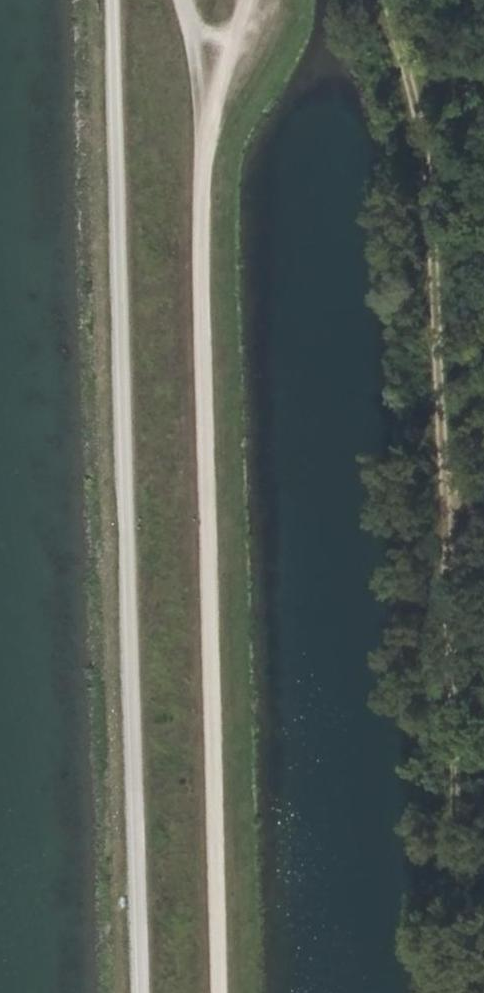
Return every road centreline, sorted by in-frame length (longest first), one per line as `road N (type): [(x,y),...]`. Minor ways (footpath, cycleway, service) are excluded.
road 1 (track): [(246,0),(207,118),(226,992)]
road 2 (track): [(397,0),(434,298),(451,992)]
road 3 (track): [(139,992),(108,0)]
road 4 (track): [(207,118),(182,0)]

